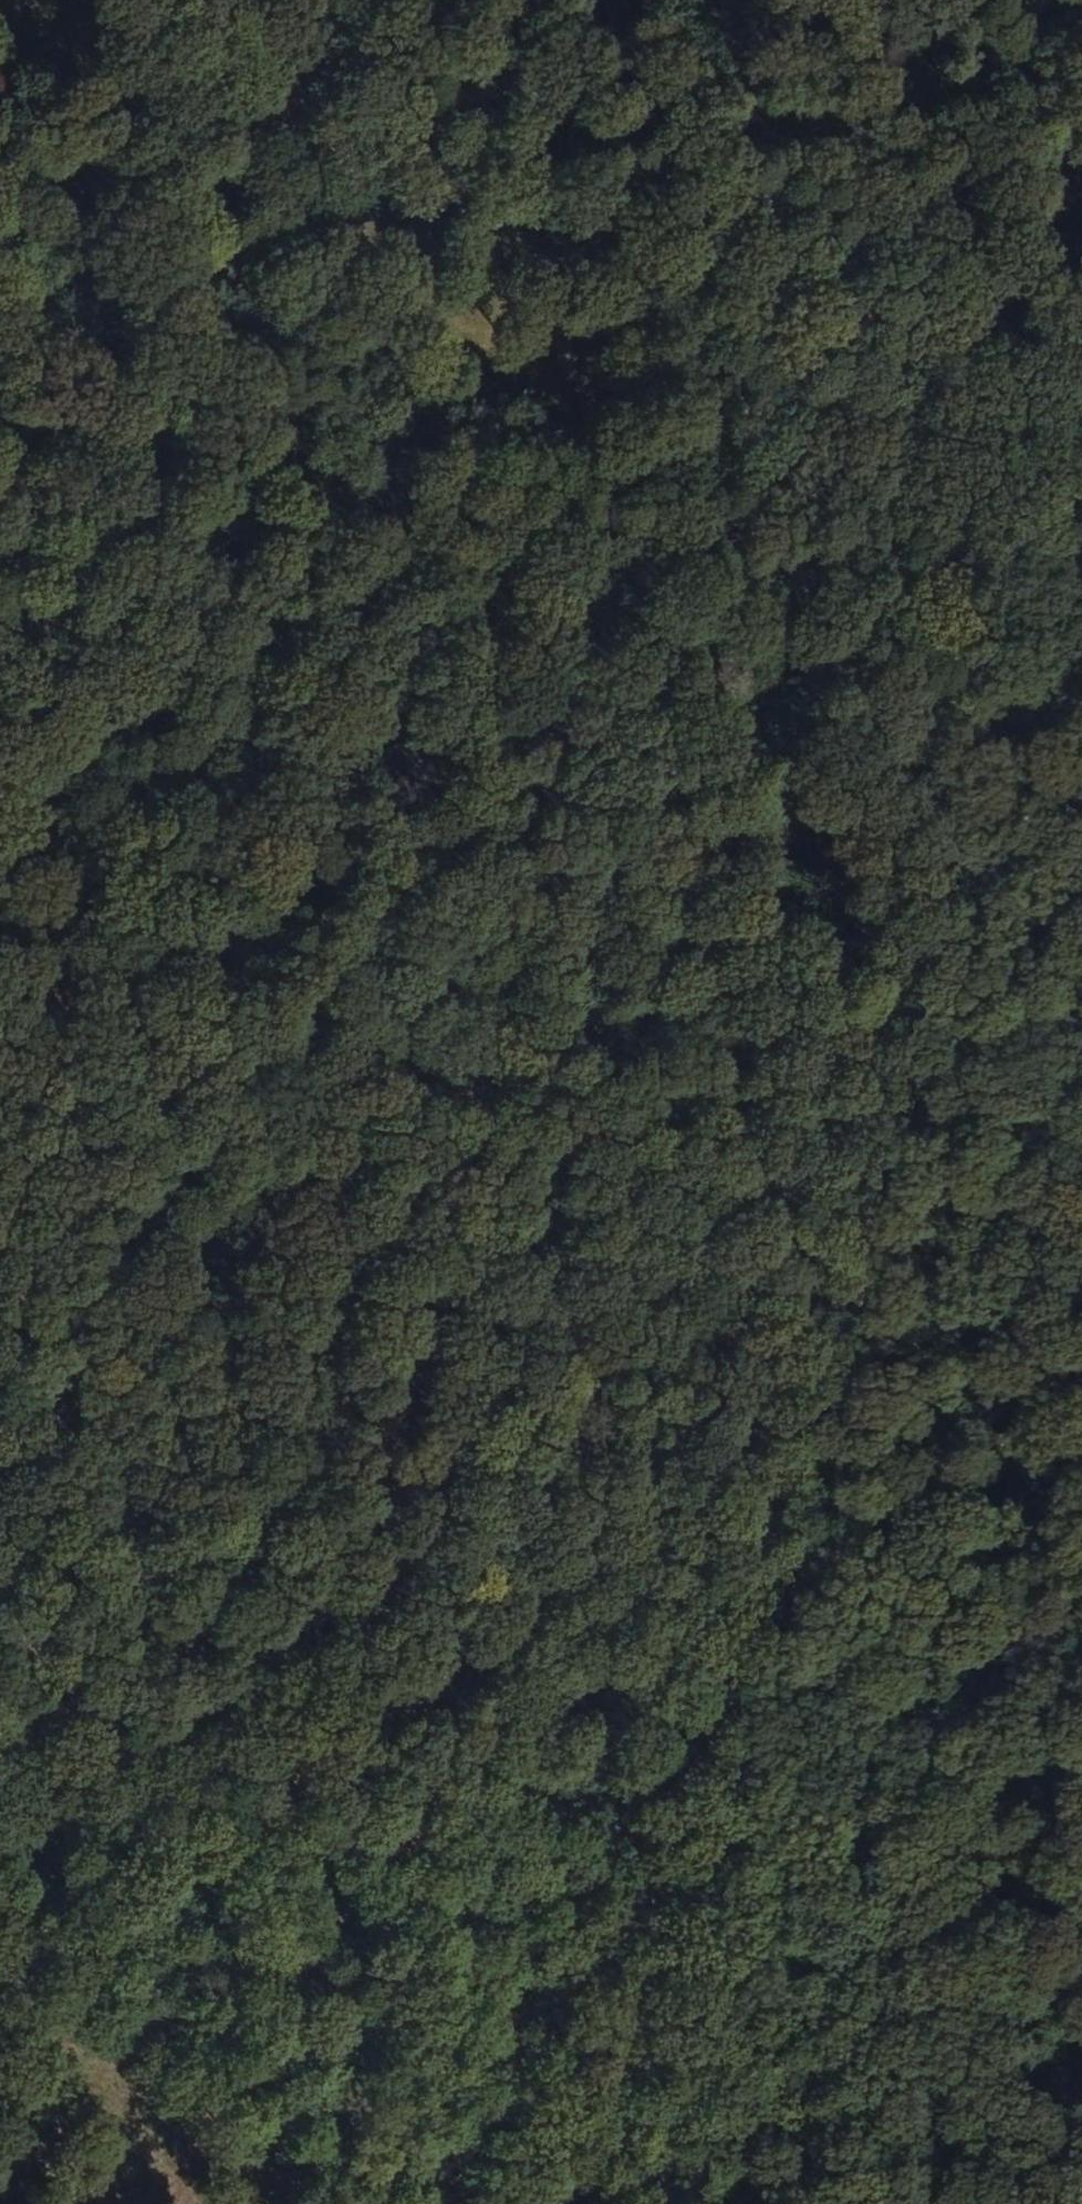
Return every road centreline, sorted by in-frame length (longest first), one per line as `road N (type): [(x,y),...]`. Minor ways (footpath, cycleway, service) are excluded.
road 1 (track): [(700,2203),(749,2013),(1017,617),(1081,381)]
road 2 (track): [(1081,1912),(749,2013)]

